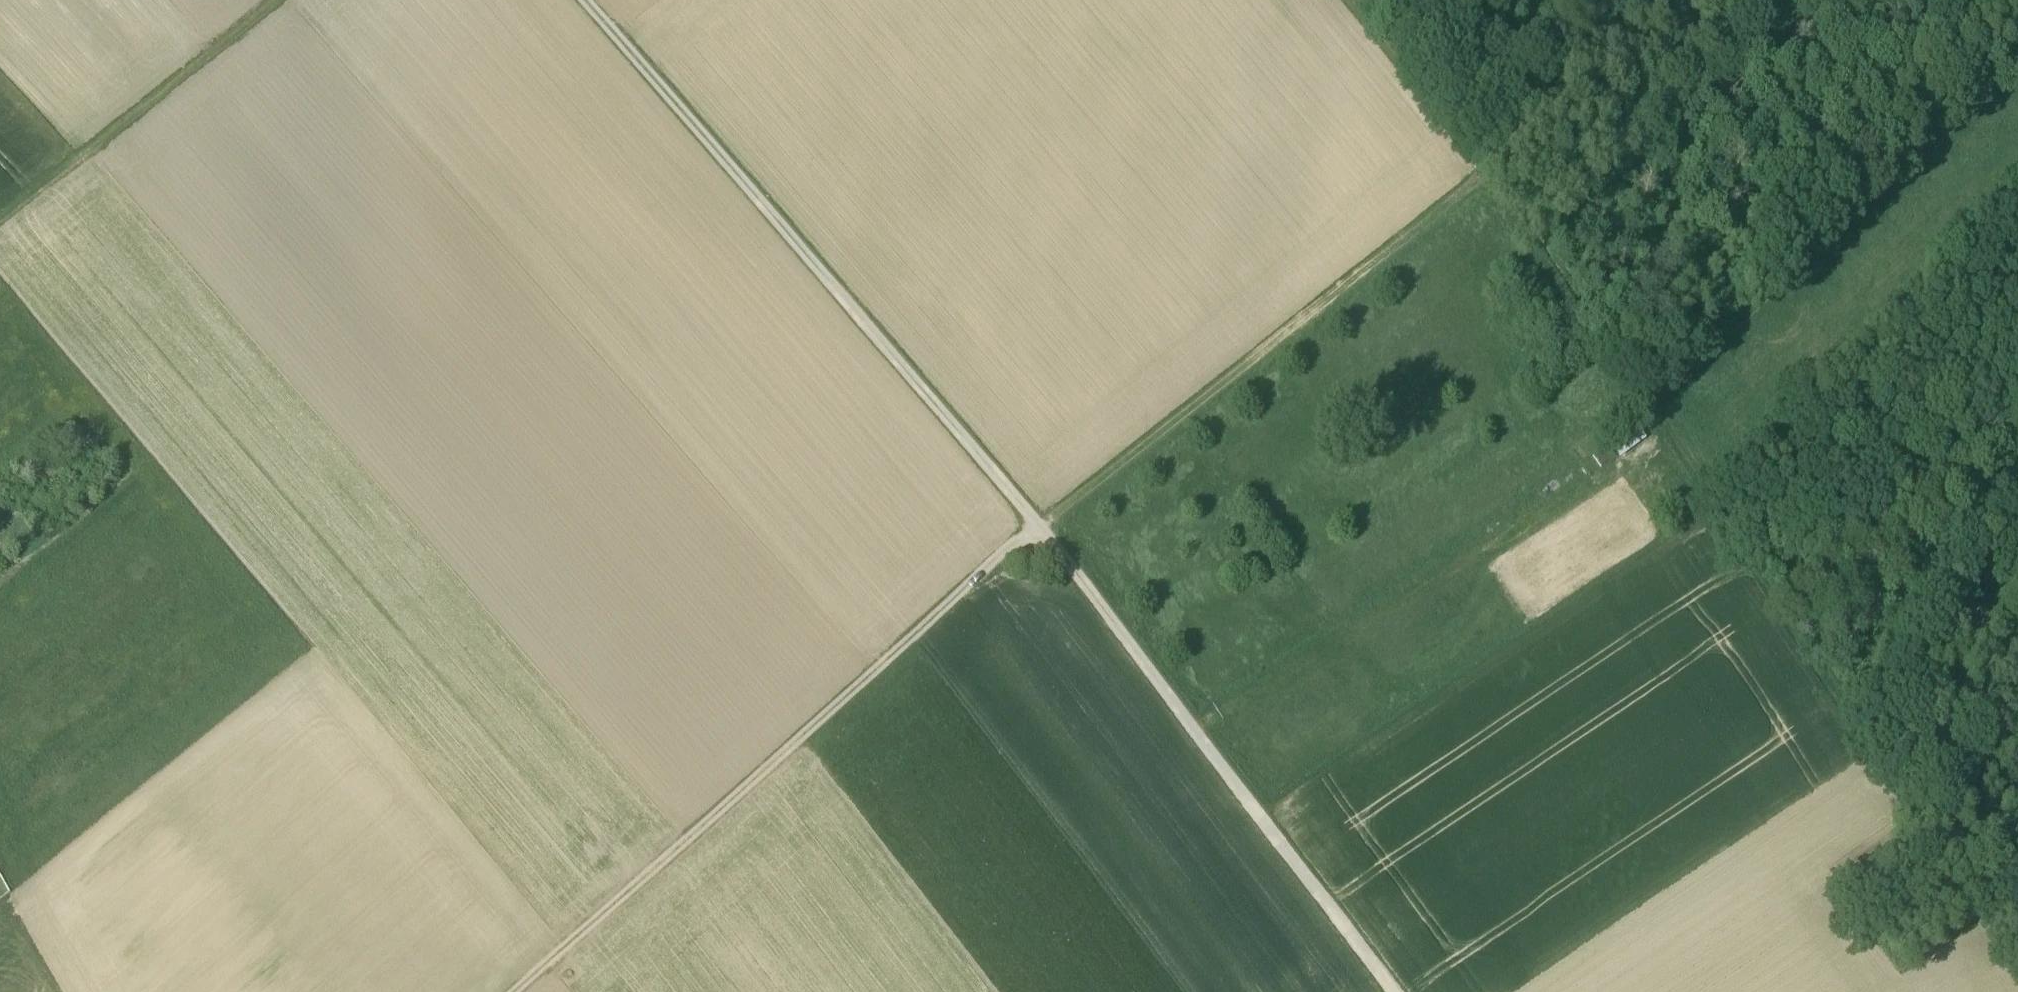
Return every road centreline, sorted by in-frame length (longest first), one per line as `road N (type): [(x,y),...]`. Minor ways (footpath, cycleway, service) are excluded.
road 1 (track): [(1400,991),(1082,574),(582,0)]
road 2 (track): [(1366,0),(1455,110),(1732,504),(2017,941)]
road 3 (track): [(1037,528),(515,991)]
road 4 (track): [(1037,528),(1468,183),(1477,144)]
road 5 (track): [(254,0),(0,207)]

